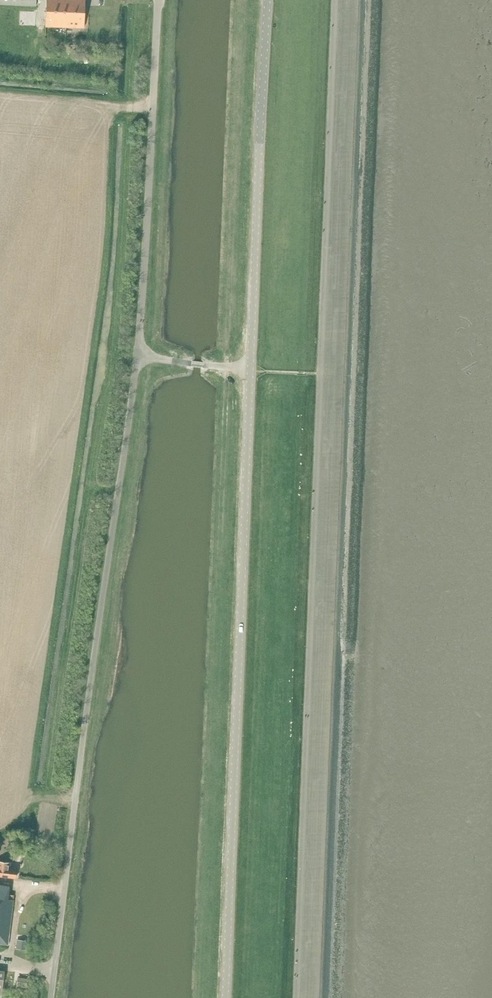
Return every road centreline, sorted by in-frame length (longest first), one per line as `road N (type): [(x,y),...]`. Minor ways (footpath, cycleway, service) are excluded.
road 1 (unclassified): [(51,997),(138,355)]
road 2 (tertiary): [(226,997),(250,370)]
road 3 (tertiary): [(250,370),(266,0)]
road 4 (unclassified): [(138,355),(159,0)]

